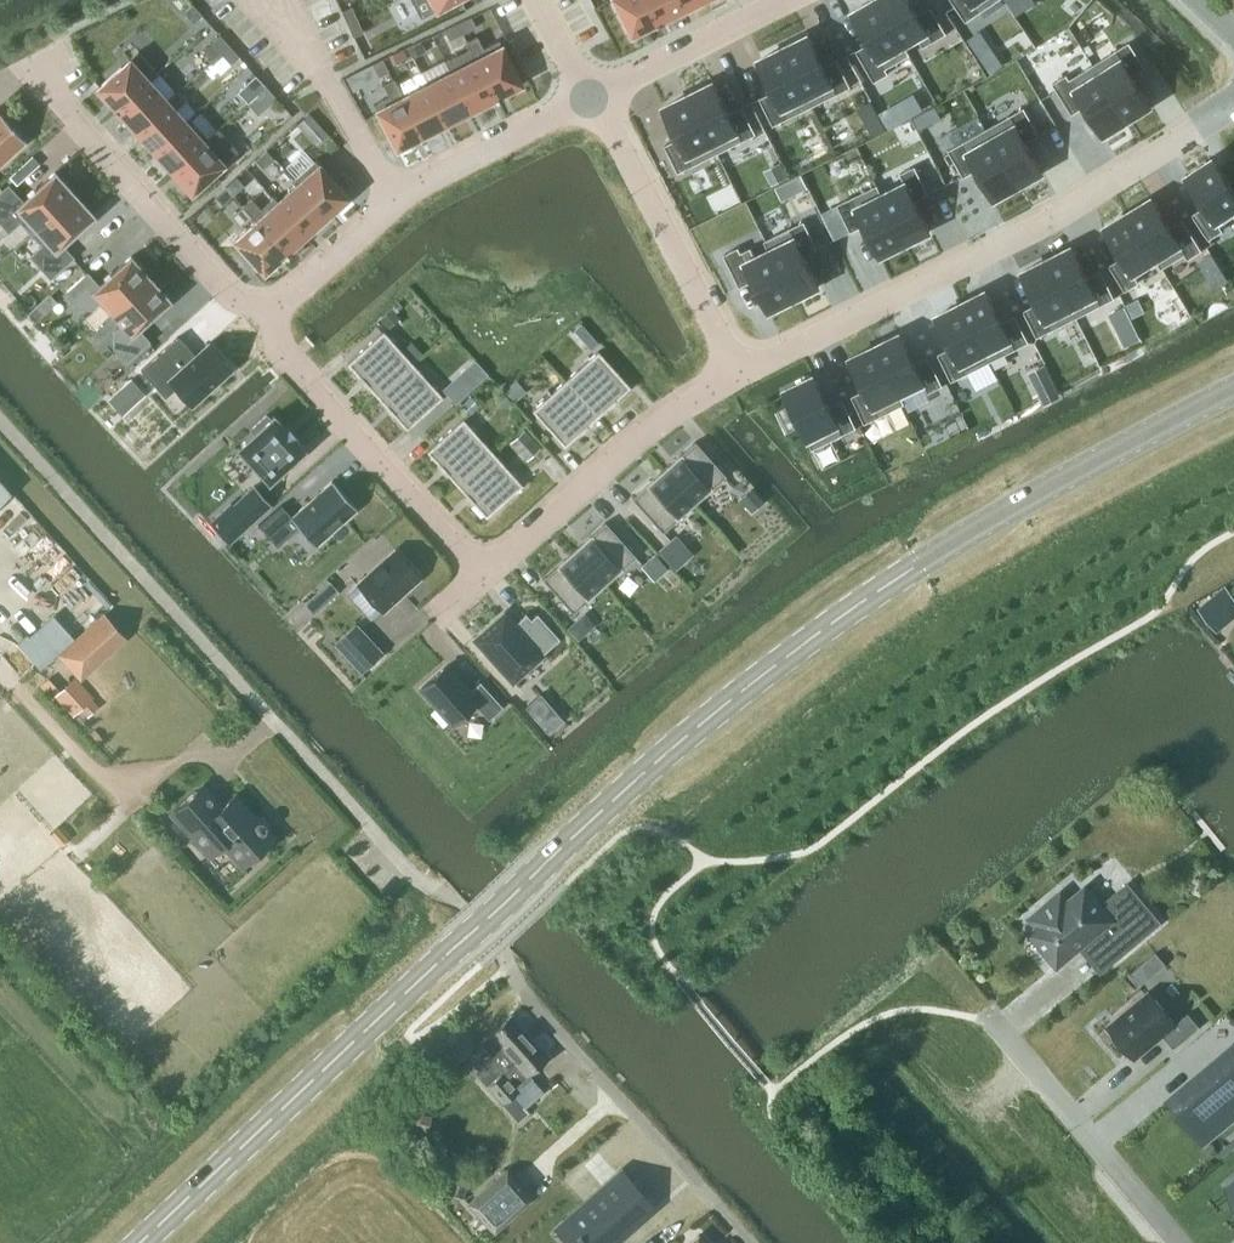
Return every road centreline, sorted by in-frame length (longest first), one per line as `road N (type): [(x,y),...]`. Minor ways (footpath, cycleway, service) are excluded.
road 1 (secondary): [(138,1242),(456,942),(741,690),(920,563),(1233,389)]
road 2 (unclassified): [(751,1242),(500,955),(419,879),(0,420)]
road 3 (residential): [(741,374),(1047,225),(1233,96)]
road 4 (residential): [(590,99),(432,179),(271,314)]
road 5 (residential): [(271,314),(222,289),(47,93),(54,62)]
road 6 (residential): [(271,314),(281,349),(312,392),(482,576)]
road 7 (residential): [(482,576),(662,421),(741,374)]
road 8 (residential): [(741,374),(590,99)]
road 9 (residential): [(993,1019),(1181,1242)]
road 10 (residential): [(787,0),(590,99)]

